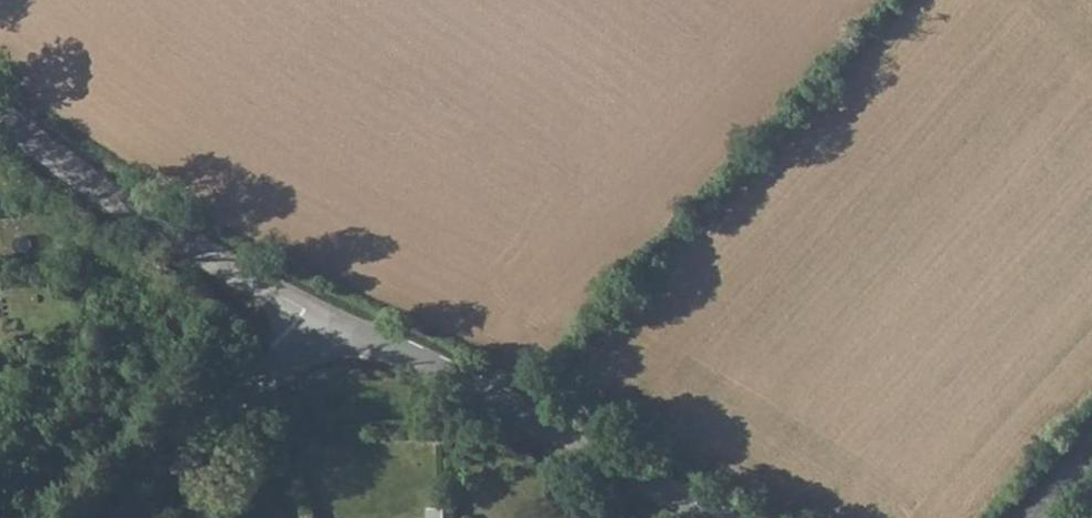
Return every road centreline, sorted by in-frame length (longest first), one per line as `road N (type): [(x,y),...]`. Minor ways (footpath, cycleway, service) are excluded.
road 1 (unclassified): [(317,318),(717,517)]
road 2 (unclassified): [(317,318),(191,251),(0,103)]
road 3 (unclassified): [(121,517),(317,318)]

